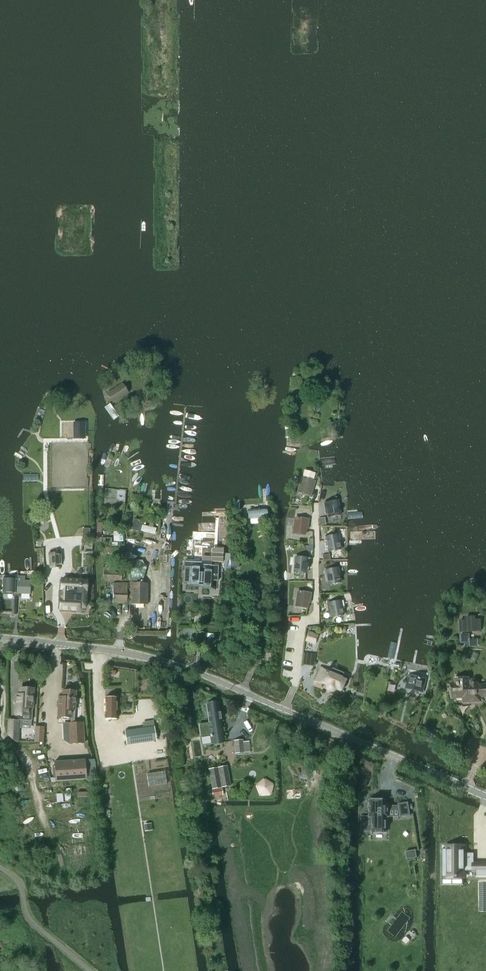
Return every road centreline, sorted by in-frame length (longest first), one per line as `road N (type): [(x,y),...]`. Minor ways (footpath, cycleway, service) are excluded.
road 1 (residential): [(0,637),(117,651),(196,672),(485,797)]

